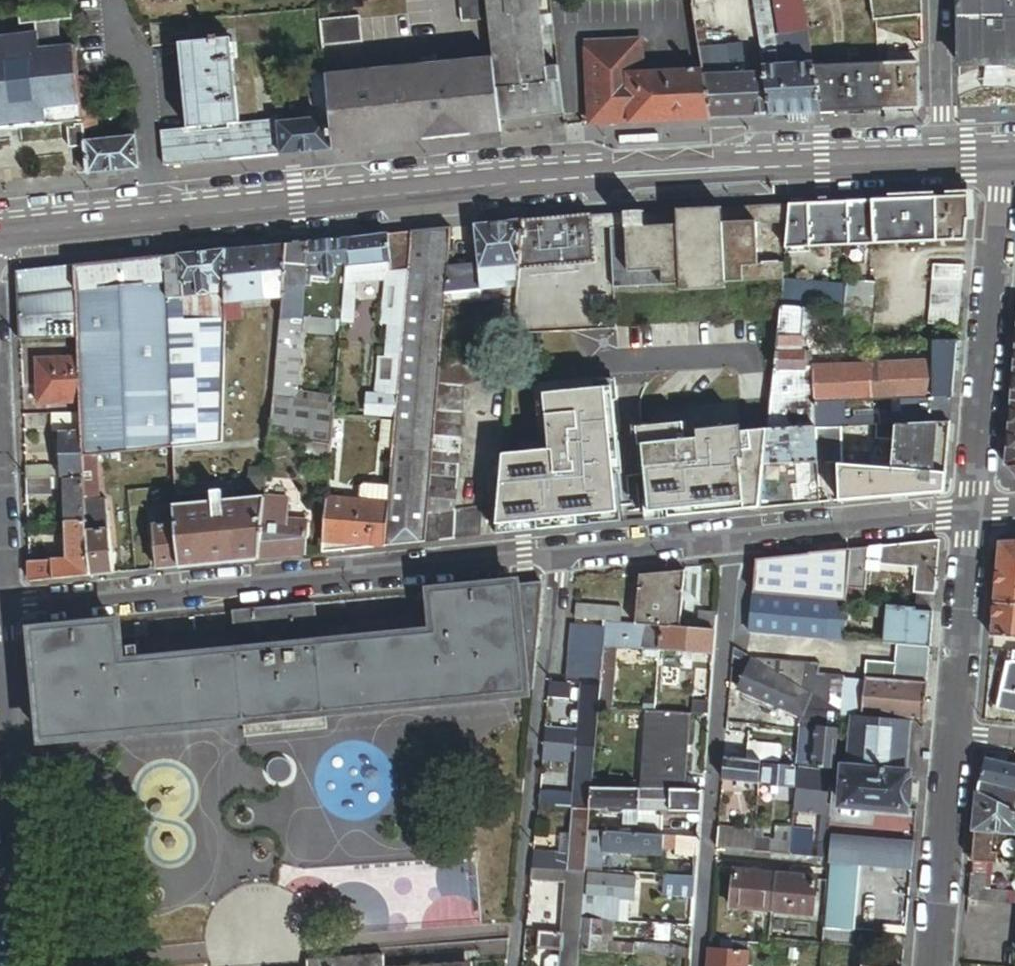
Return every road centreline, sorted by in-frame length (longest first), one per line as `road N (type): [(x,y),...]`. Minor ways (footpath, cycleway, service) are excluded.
road 1 (secondary): [(0,237),(632,175),(942,162)]
road 2 (residential): [(2,608),(733,535)]
road 3 (residential): [(2,608),(18,965)]
road 4 (residential): [(1004,159),(975,510)]
road 5 (residential): [(708,854),(733,535)]
road 6 (residential): [(733,535),(975,510)]
road 7 (residential): [(956,731),(934,965)]
road 8 (residential): [(975,510),(956,731)]
road 9 (residential): [(942,162),(938,0)]

